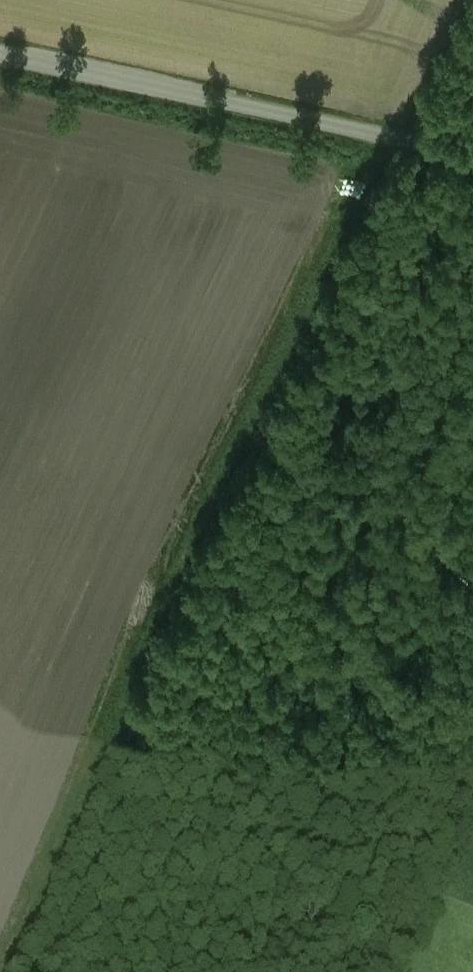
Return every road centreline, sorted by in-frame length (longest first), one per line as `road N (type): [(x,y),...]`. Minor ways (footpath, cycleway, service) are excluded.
road 1 (unclassified): [(0,53),(472,154)]

